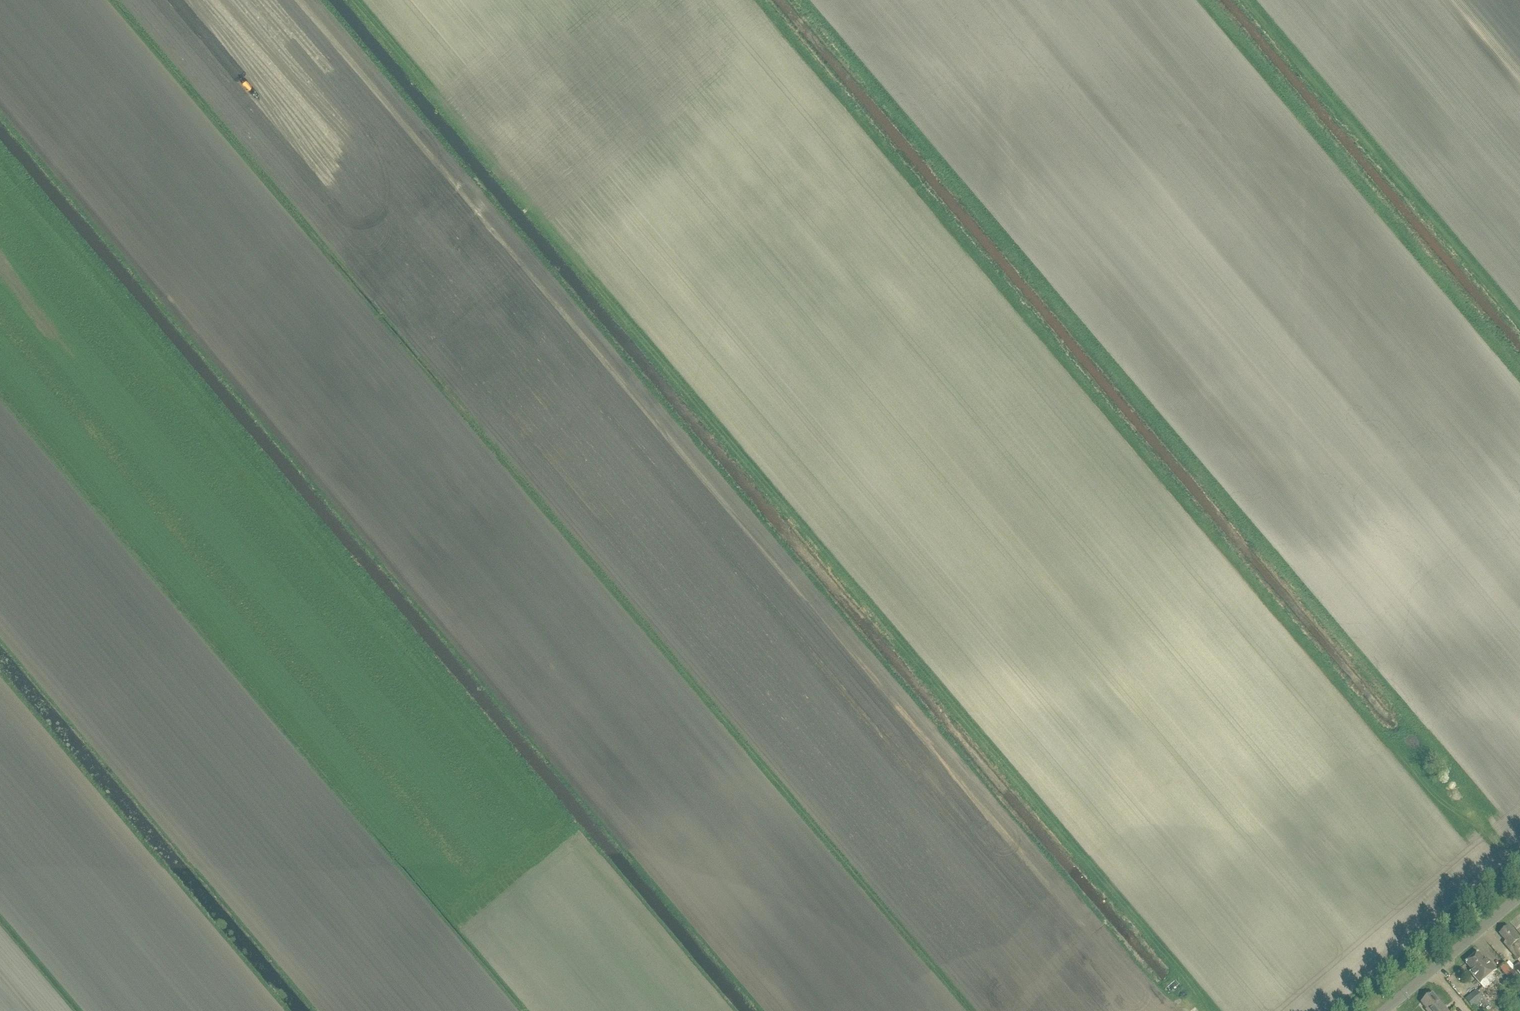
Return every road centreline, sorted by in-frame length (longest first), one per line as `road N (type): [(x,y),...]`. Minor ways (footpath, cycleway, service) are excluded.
road 1 (unclassified): [(1384,1010),(1519,896)]

